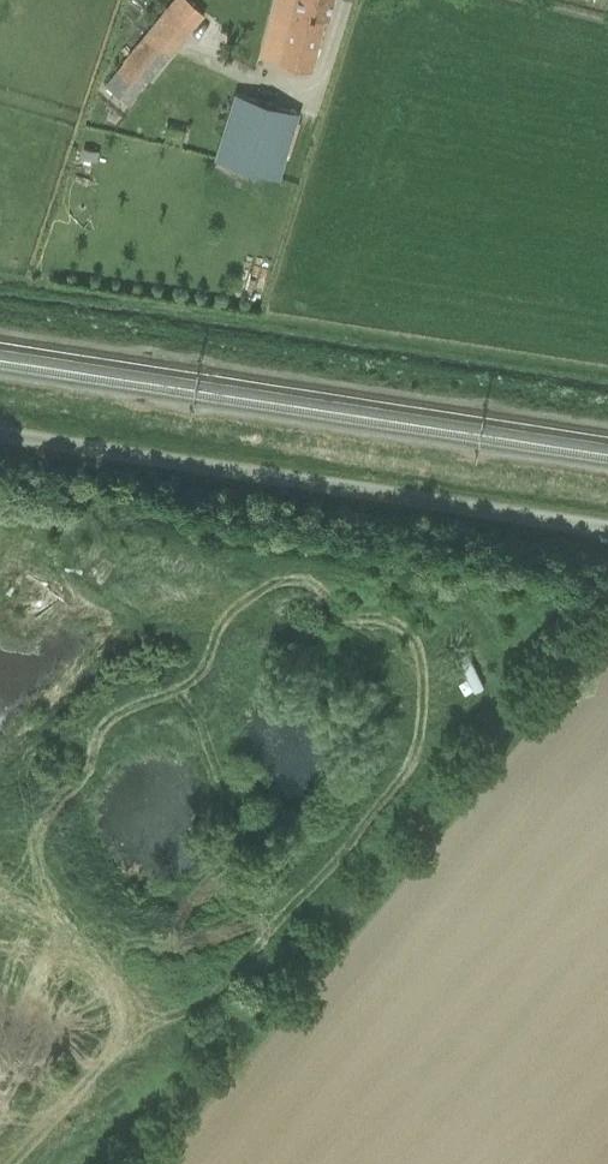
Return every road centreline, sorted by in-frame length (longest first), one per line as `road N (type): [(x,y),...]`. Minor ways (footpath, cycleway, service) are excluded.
road 1 (unclassified): [(607,528),(0,434)]

